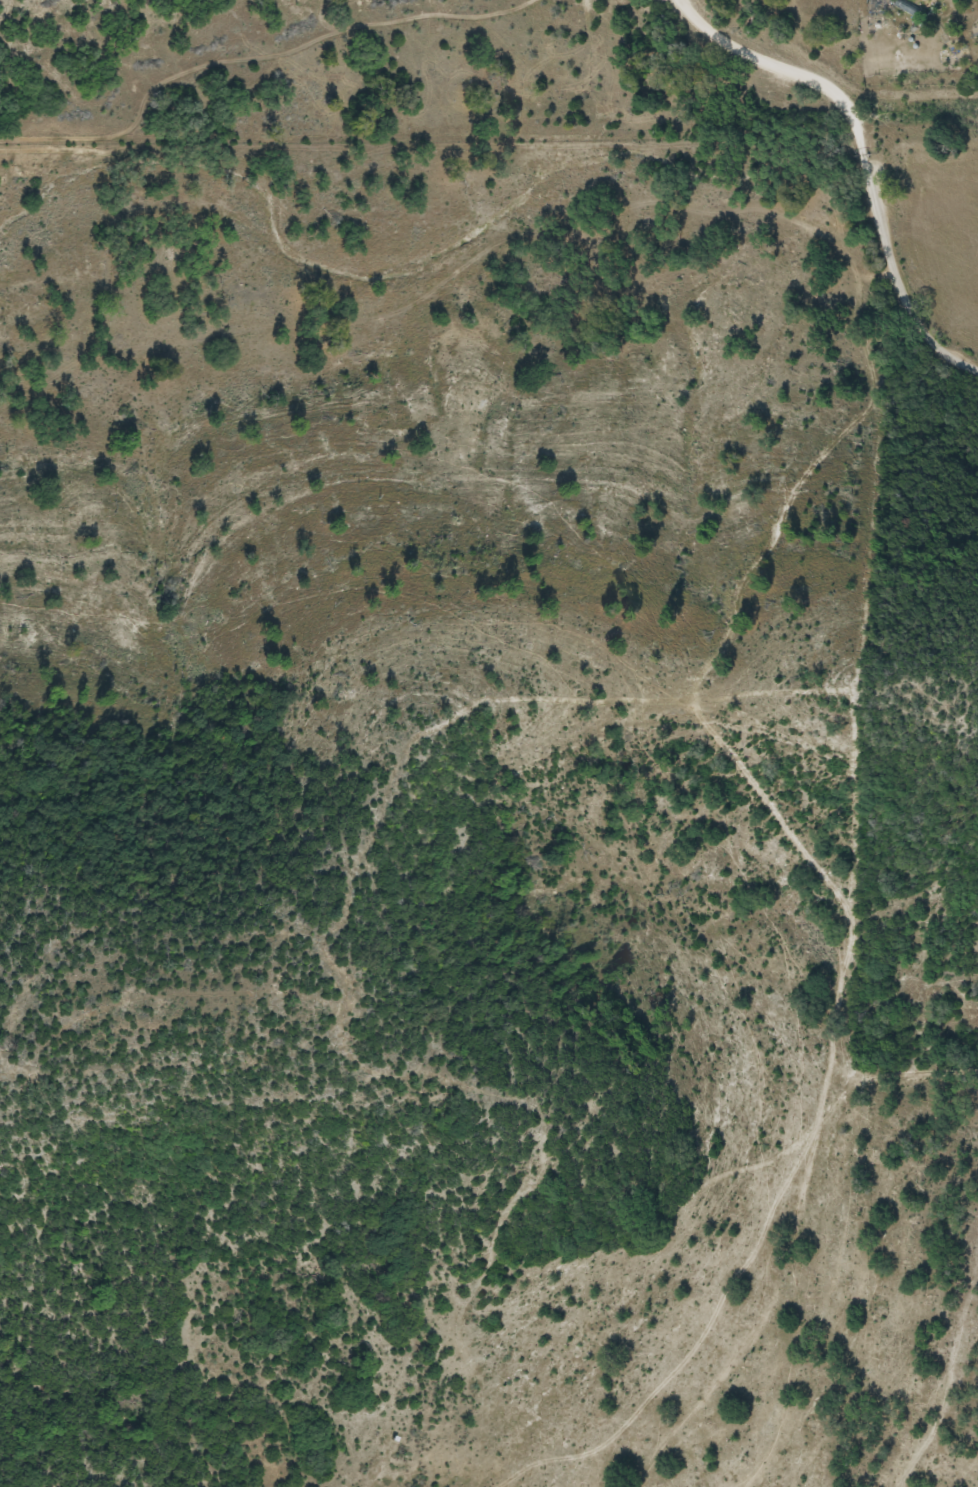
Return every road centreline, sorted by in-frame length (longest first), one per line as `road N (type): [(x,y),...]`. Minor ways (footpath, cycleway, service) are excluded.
road 1 (residential): [(977,371),(937,348),(910,309),(852,113),(819,83),(733,40),(691,0)]

